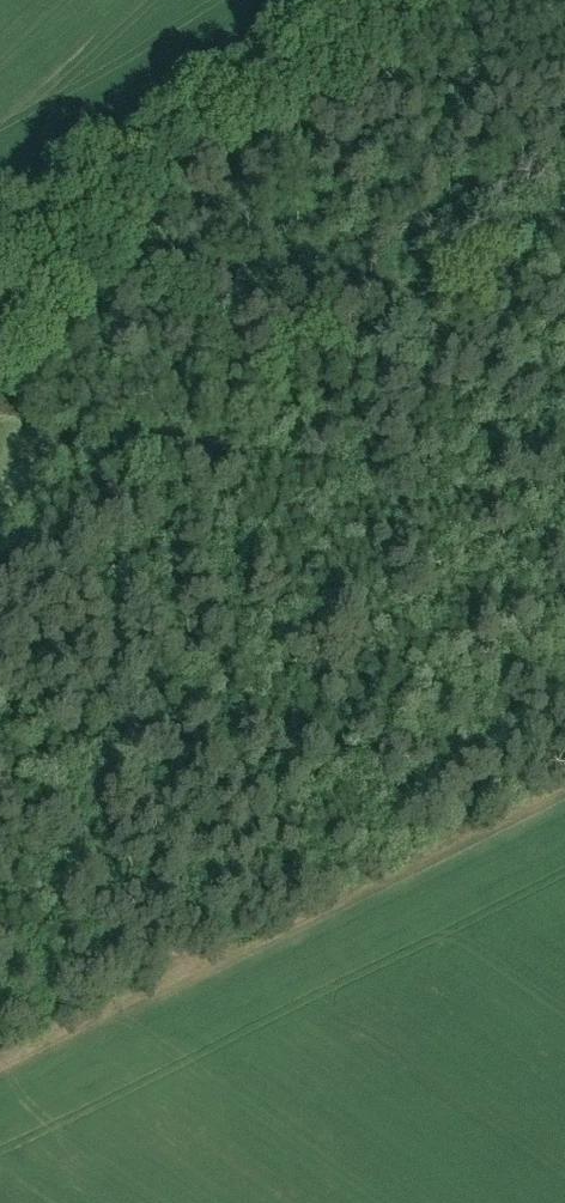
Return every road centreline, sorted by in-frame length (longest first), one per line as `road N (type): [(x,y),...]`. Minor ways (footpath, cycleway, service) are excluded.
road 1 (track): [(564,786),(0,1065)]

